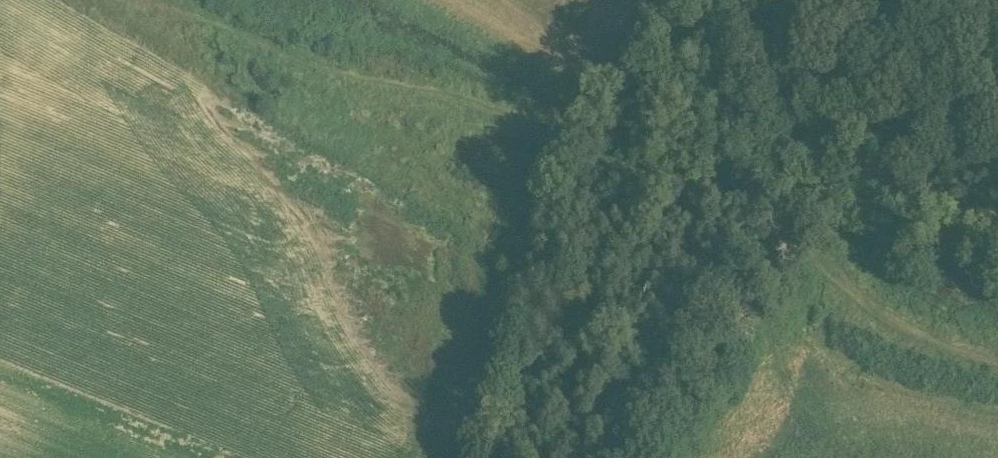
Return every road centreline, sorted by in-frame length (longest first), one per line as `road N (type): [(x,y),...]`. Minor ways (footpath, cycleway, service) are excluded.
road 1 (track): [(799,223),(627,184),(563,137),(510,112),(347,76),(173,0)]
road 2 (track): [(799,223),(651,457)]

